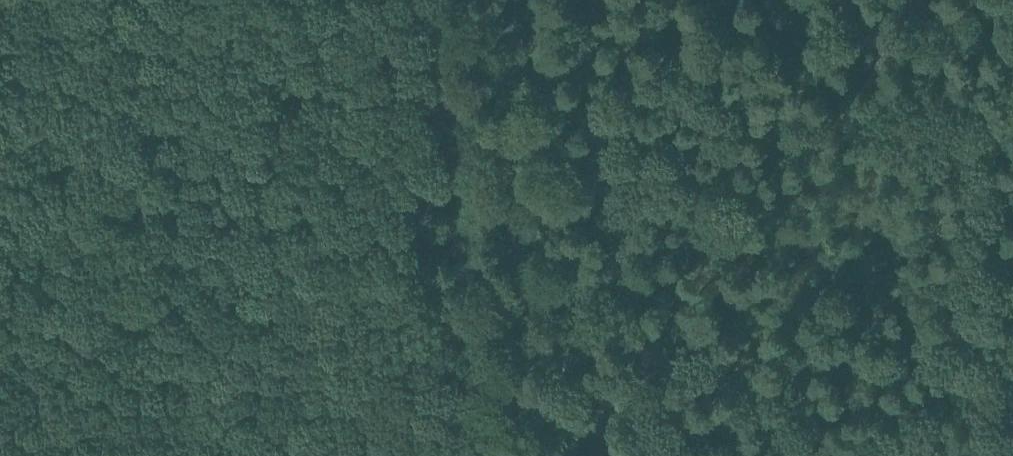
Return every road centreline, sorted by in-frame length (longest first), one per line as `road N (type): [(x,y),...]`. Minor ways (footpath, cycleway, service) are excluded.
road 1 (track): [(519,455),(510,176),(531,0)]

